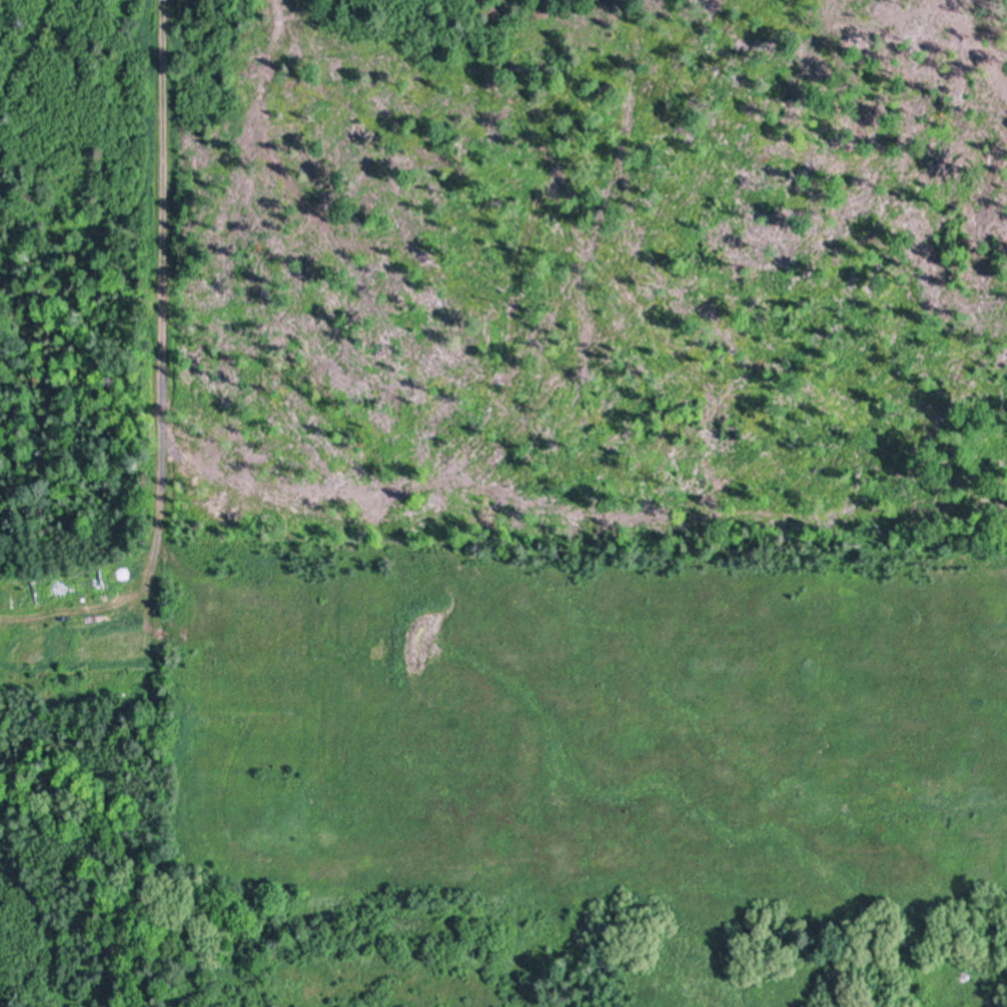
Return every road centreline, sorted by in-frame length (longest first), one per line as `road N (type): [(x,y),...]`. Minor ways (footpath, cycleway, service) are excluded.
road 1 (residential): [(161,0),(161,561)]

